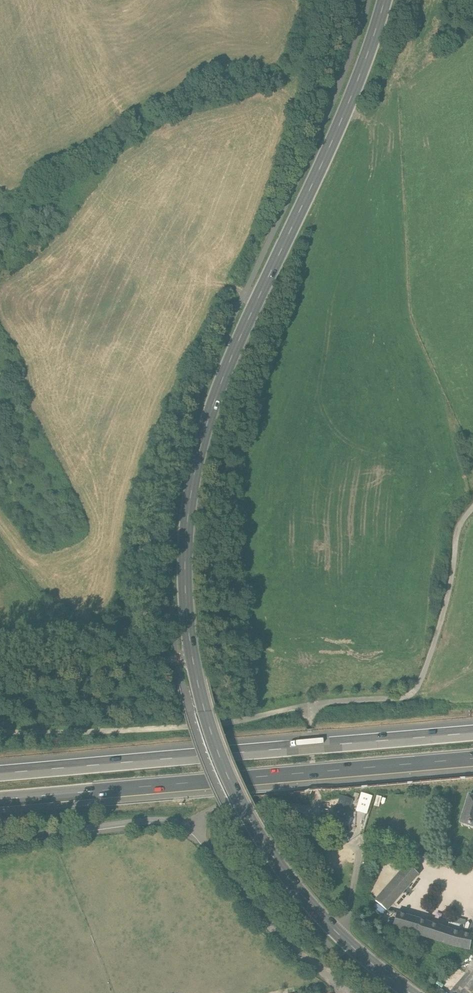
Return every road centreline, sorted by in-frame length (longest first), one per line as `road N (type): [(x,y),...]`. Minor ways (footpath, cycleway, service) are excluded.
road 1 (secondary): [(409,992),(315,912),(249,822),(207,723),(184,598),(192,481),(214,403),(342,118),(384,0)]
road 2 (motorway): [(0,799),(472,760)]
road 3 (motorway): [(472,734),(0,773)]
road 4 (track): [(195,833),(149,820),(0,841)]
road 5 (track): [(0,678),(191,660)]

